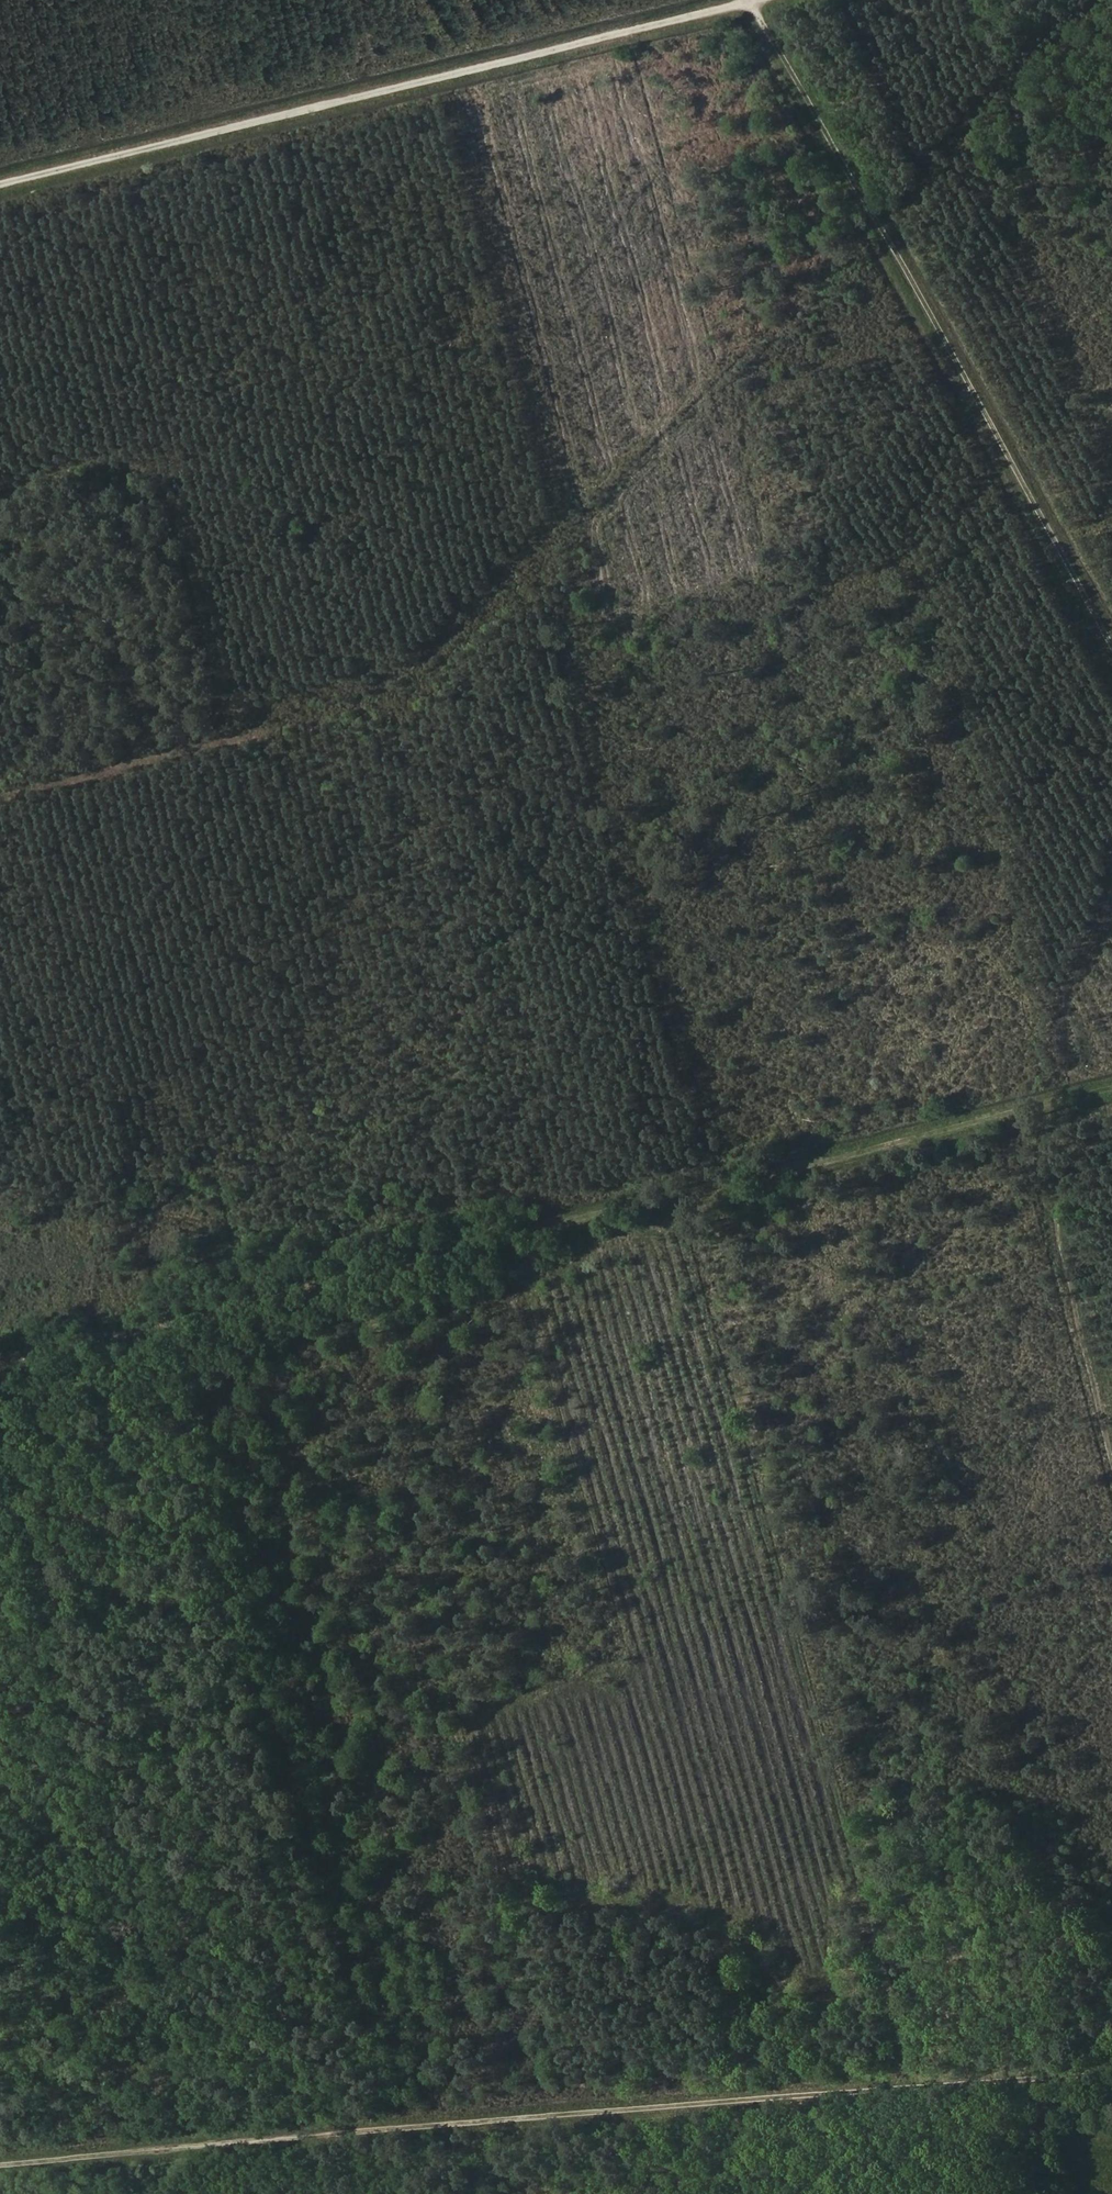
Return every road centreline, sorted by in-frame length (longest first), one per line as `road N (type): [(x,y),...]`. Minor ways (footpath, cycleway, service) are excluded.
road 1 (track): [(0,2164),(1111,2071)]
road 2 (track): [(0,179),(757,0)]
road 3 (track): [(1111,645),(751,0)]

